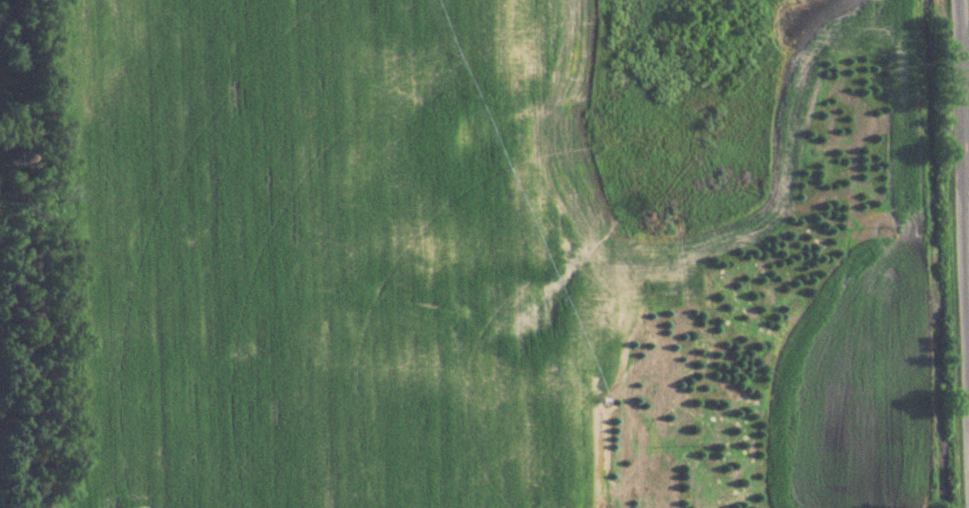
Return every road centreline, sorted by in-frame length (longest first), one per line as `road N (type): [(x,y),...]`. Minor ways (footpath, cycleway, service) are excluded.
road 1 (residential): [(968,416),(958,0)]

